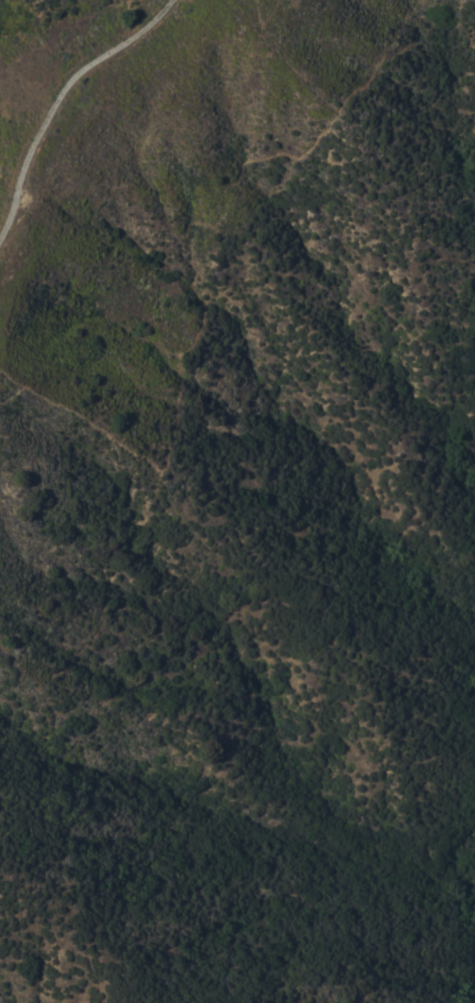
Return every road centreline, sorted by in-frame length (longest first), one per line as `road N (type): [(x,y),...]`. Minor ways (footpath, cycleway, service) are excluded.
road 1 (track): [(0,240),(24,193),(31,136),(96,56),(173,0)]

